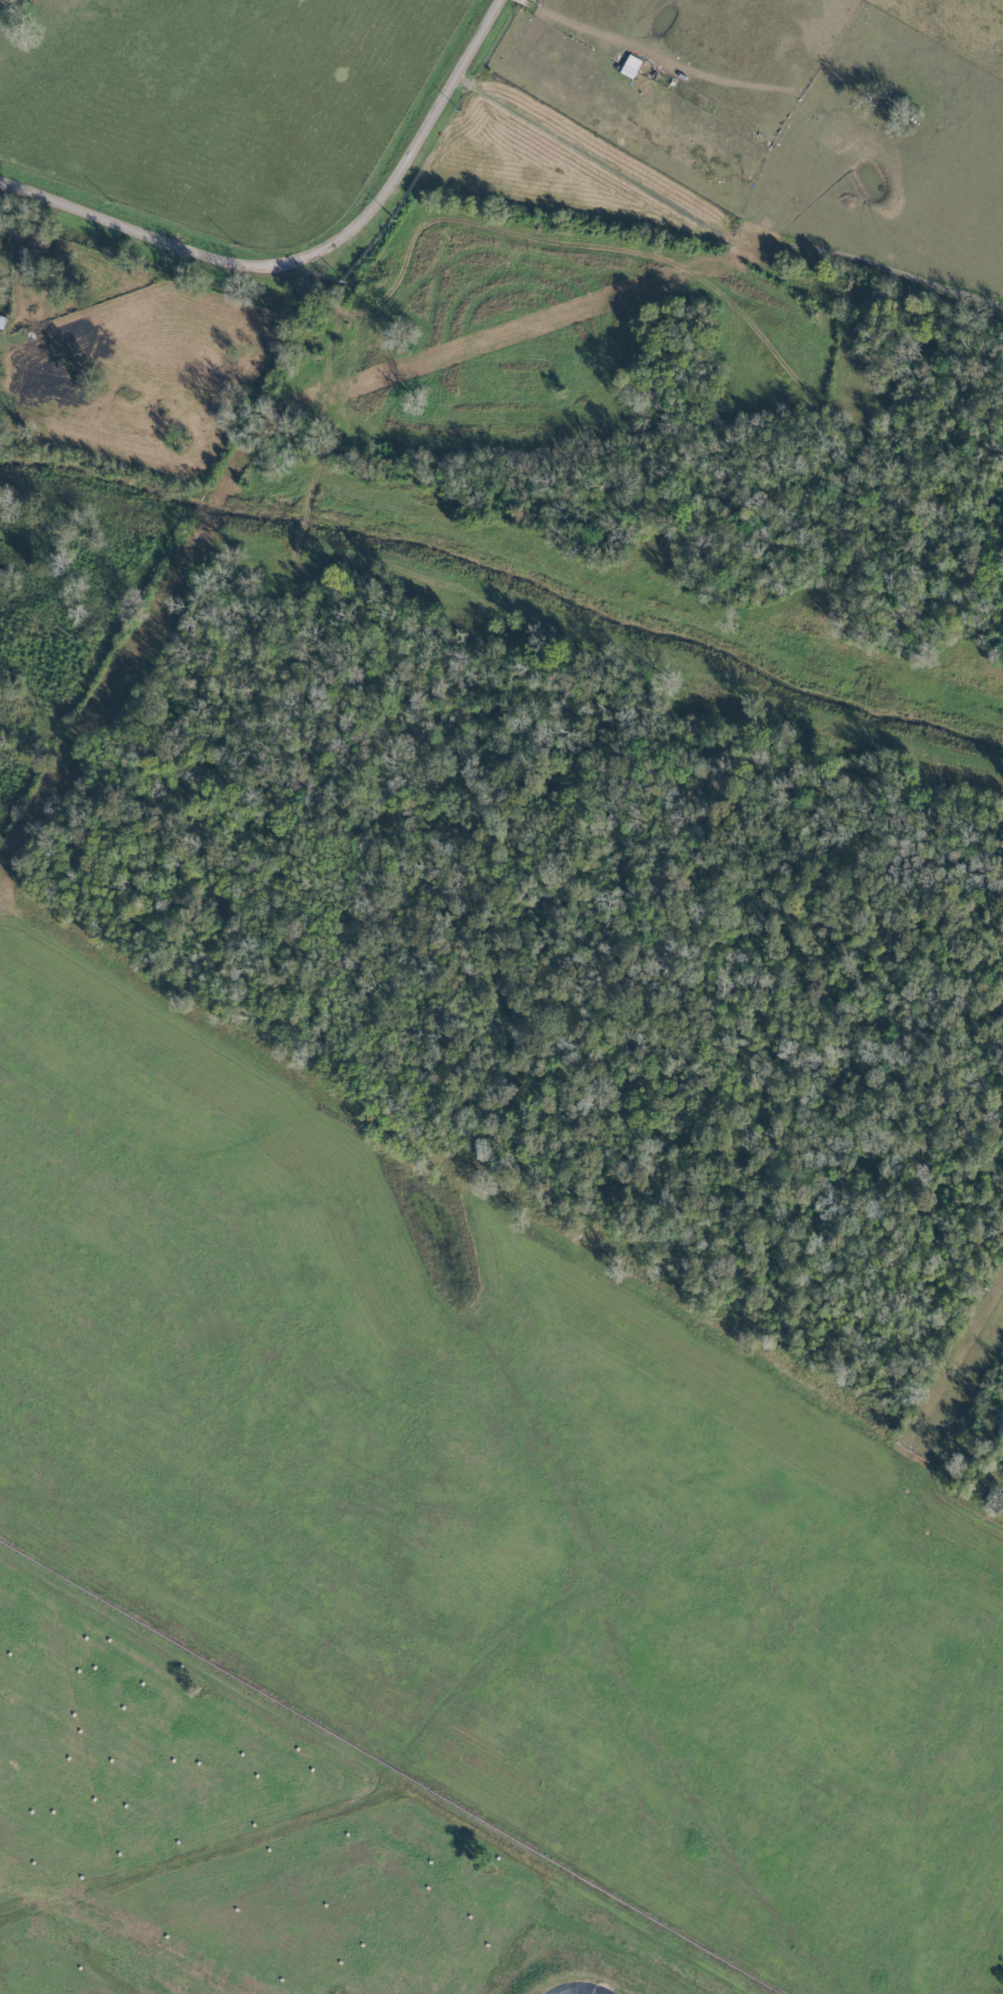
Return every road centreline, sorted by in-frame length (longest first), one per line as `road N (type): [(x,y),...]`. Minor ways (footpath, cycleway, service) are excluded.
road 1 (residential): [(0,187),(265,285),(304,280),(357,247),(502,0)]

